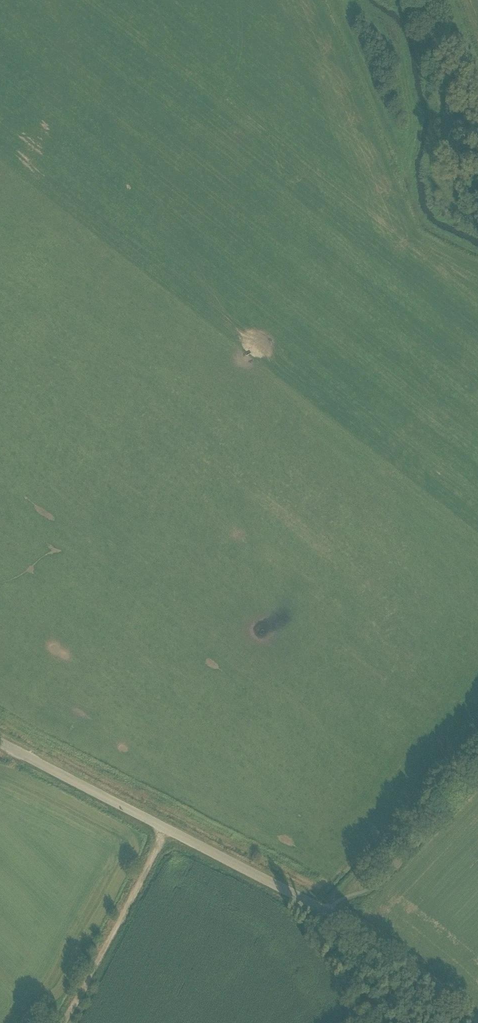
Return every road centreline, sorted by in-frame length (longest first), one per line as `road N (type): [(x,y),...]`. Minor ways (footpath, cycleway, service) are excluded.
road 1 (unclassified): [(477,1016),(425,969),(328,910),(0,741)]

